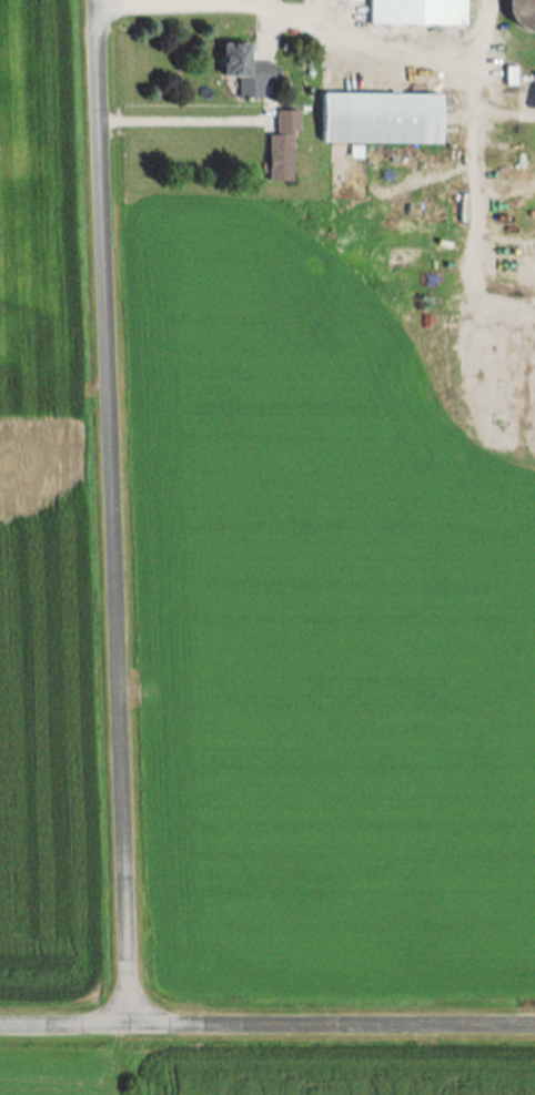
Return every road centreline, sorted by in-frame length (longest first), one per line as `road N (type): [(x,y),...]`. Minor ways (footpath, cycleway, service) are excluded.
road 1 (tertiary): [(127,1025),(95,0)]
road 2 (residential): [(534,1025),(0,1026)]

